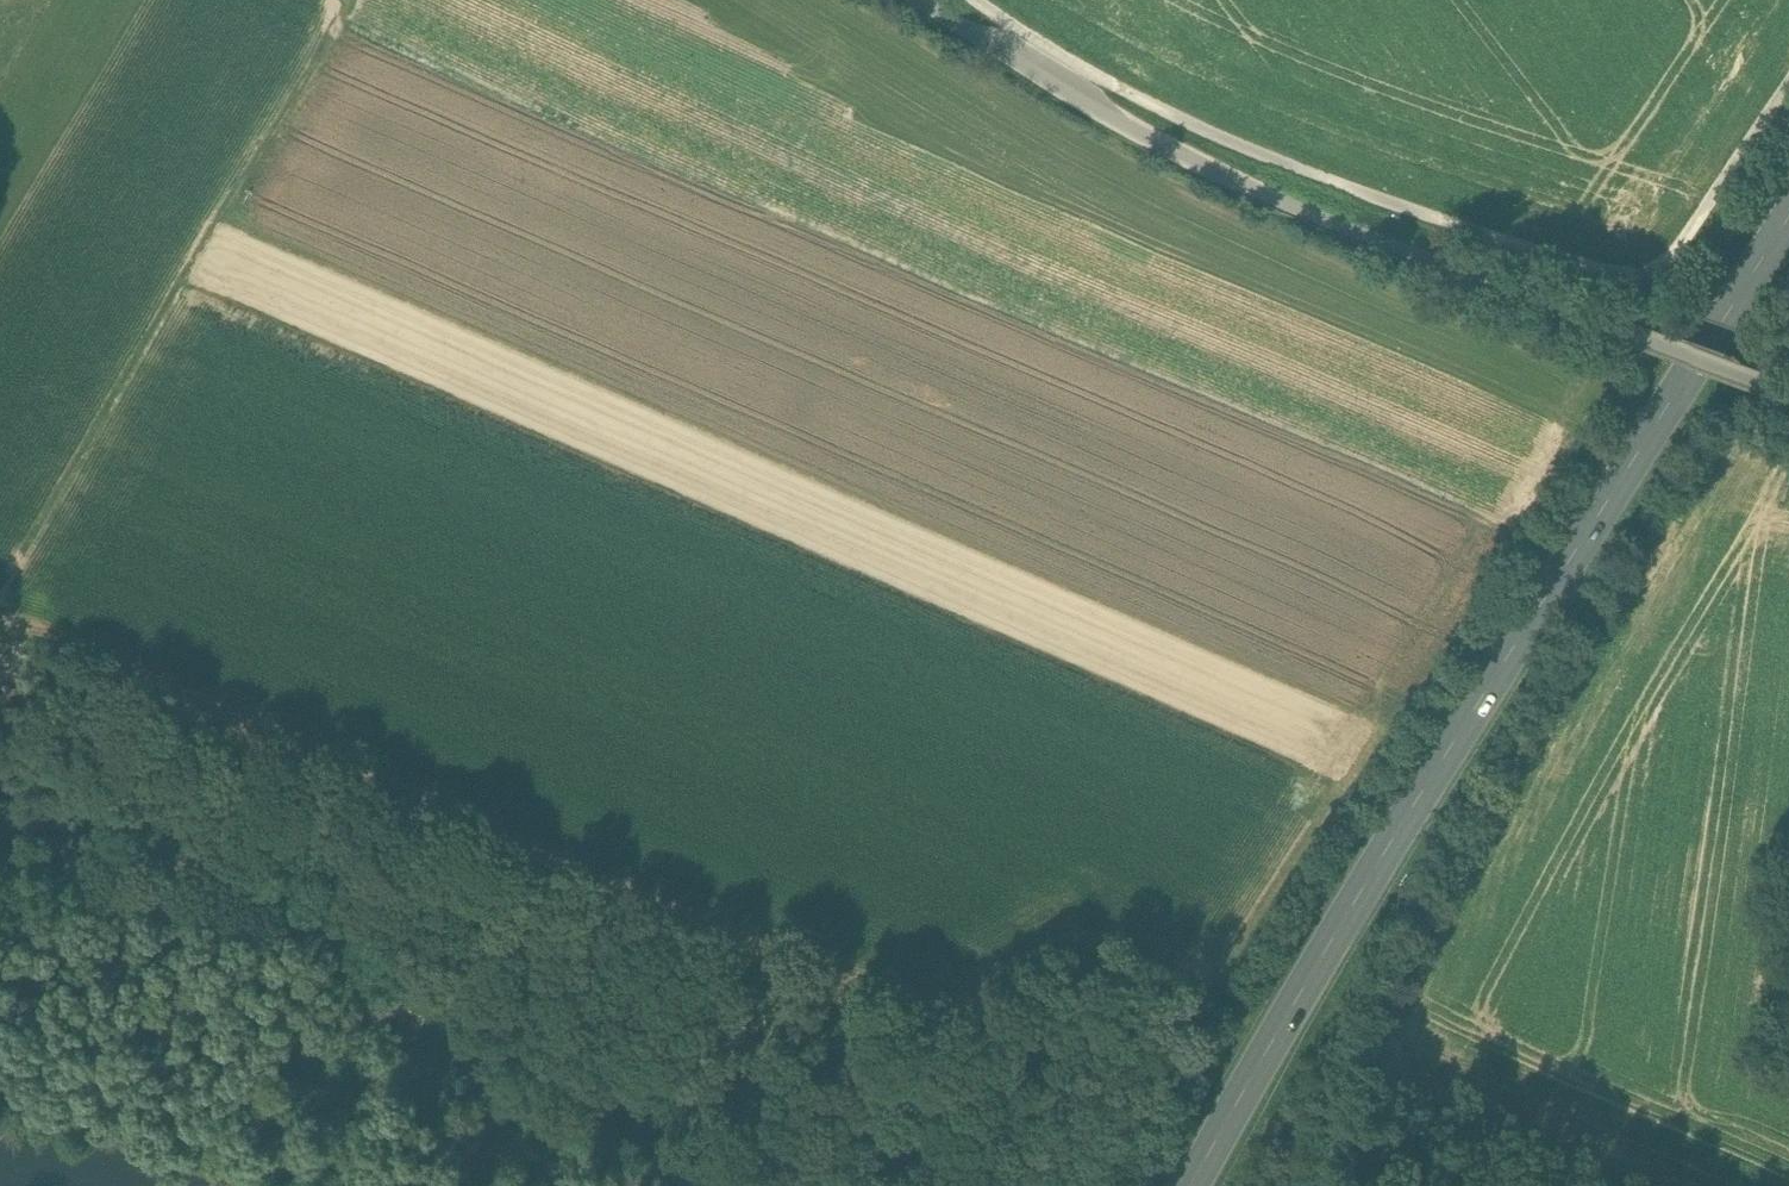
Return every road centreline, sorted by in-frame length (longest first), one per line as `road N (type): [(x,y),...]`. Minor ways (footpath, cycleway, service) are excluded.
road 1 (primary): [(1788,221),(1442,772),(1194,1185)]
road 2 (track): [(984,0),(1116,86),(1262,152),(1449,222),(1624,251),(1656,248),(1679,234),(1788,70)]
road 3 (track): [(928,0),(1112,112),(1348,224),(1788,391)]
road 4 (track): [(787,1185),(259,887),(152,847),(0,816)]

